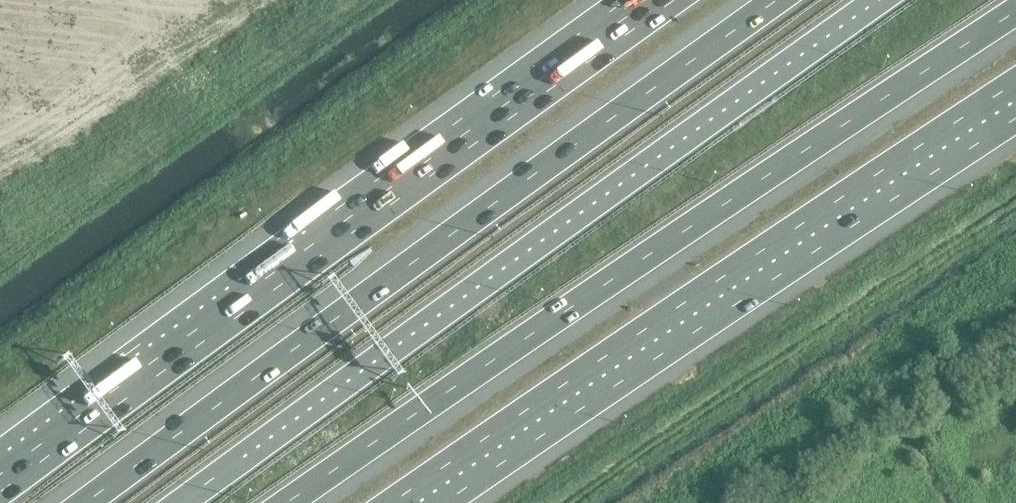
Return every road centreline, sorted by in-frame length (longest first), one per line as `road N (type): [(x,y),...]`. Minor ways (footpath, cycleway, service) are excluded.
road 1 (motorway): [(290,502),(537,329),(1015,12)]
road 2 (motorway): [(878,0),(182,502)]
road 3 (motorway): [(775,0),(83,502)]
road 4 (motorway): [(654,0),(0,480)]
road 5 (motorway): [(418,502),(1015,99)]

